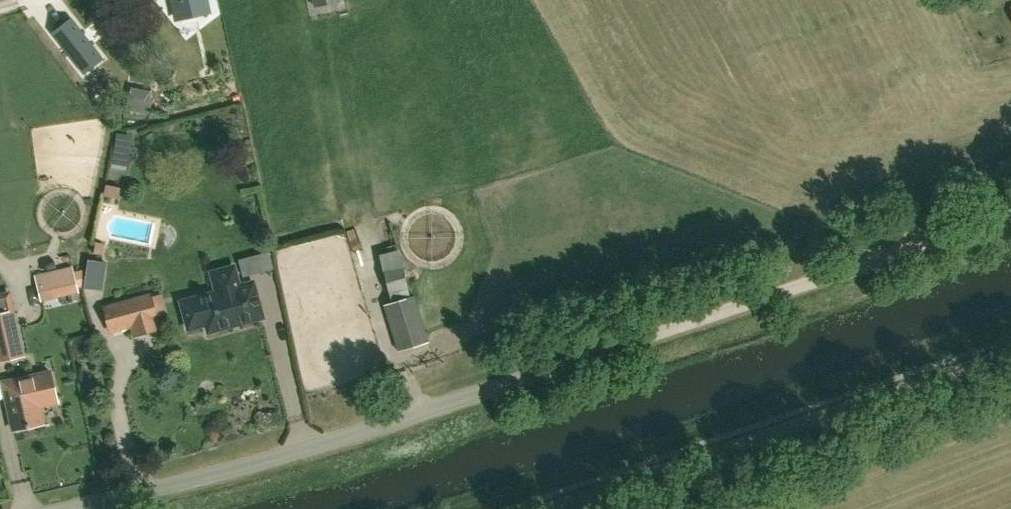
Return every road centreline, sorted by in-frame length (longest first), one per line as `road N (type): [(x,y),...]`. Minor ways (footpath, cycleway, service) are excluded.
road 1 (track): [(1010,220),(514,381)]
road 2 (track): [(1010,350),(541,508)]
road 3 (unclassified): [(57,508),(304,450),(514,381)]

